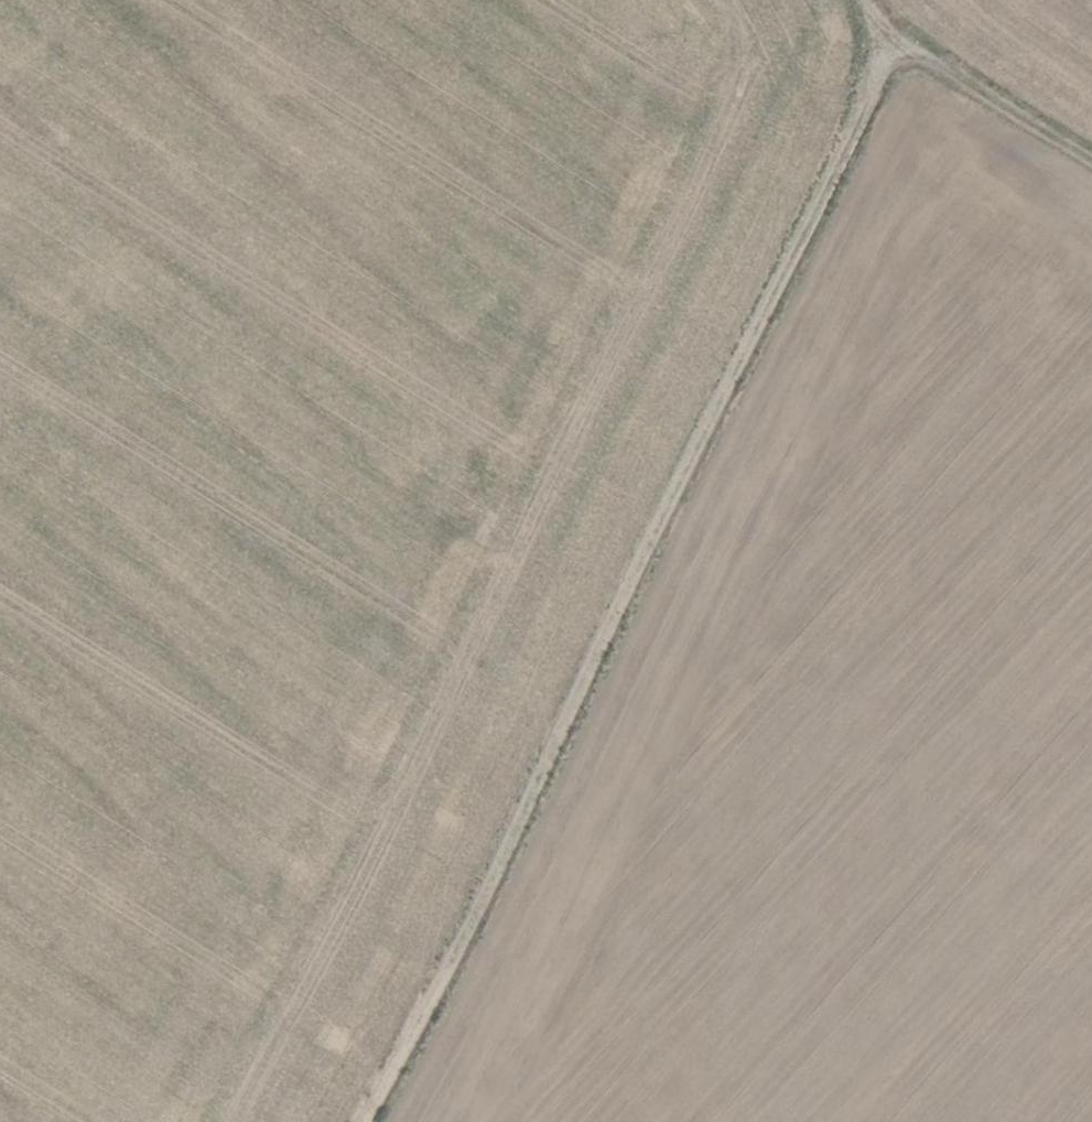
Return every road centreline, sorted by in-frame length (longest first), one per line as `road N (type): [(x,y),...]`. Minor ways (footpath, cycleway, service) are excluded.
road 1 (track): [(367,1121),(849,146),(875,88),(879,21)]
road 2 (track): [(879,21),(1091,159)]

